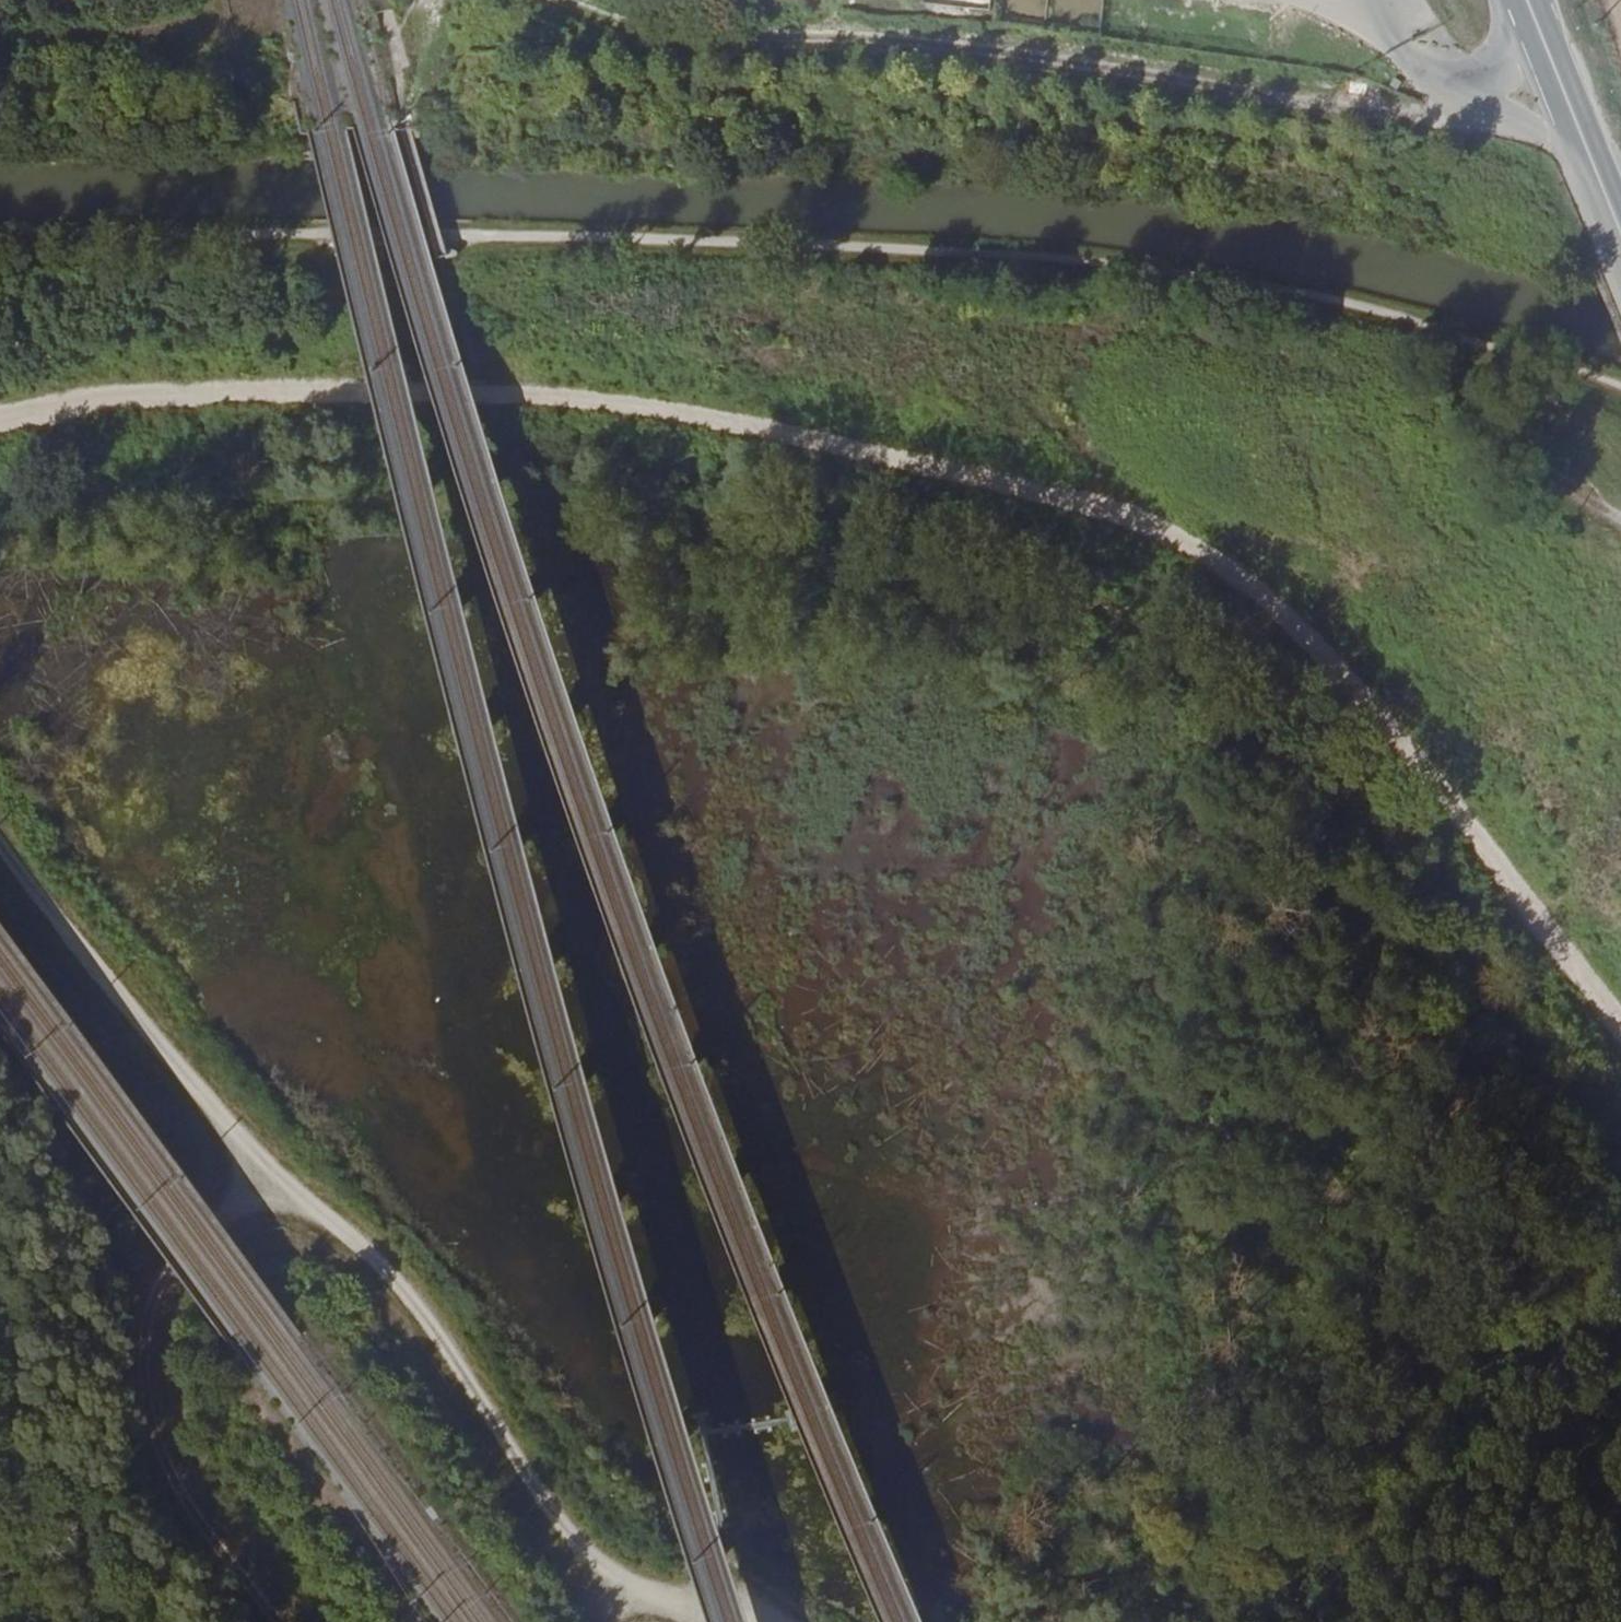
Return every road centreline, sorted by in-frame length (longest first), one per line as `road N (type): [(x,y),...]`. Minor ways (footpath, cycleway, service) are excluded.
road 1 (track): [(1620,1013),(1589,963),(1334,662),(1155,524),(820,438),(566,398),(338,391),(119,396),(0,421)]
road 2 (track): [(710,1621),(618,1567),(558,1514),(401,1270),(261,1164),(0,839)]
road 3 (track): [(261,1164),(159,1311),(142,1358),(174,1478),(269,1621)]
road 4 (secondary): [(1528,0),(1620,231)]
road 5 (track): [(1471,341),(1494,415),(1534,463),(1620,518)]

